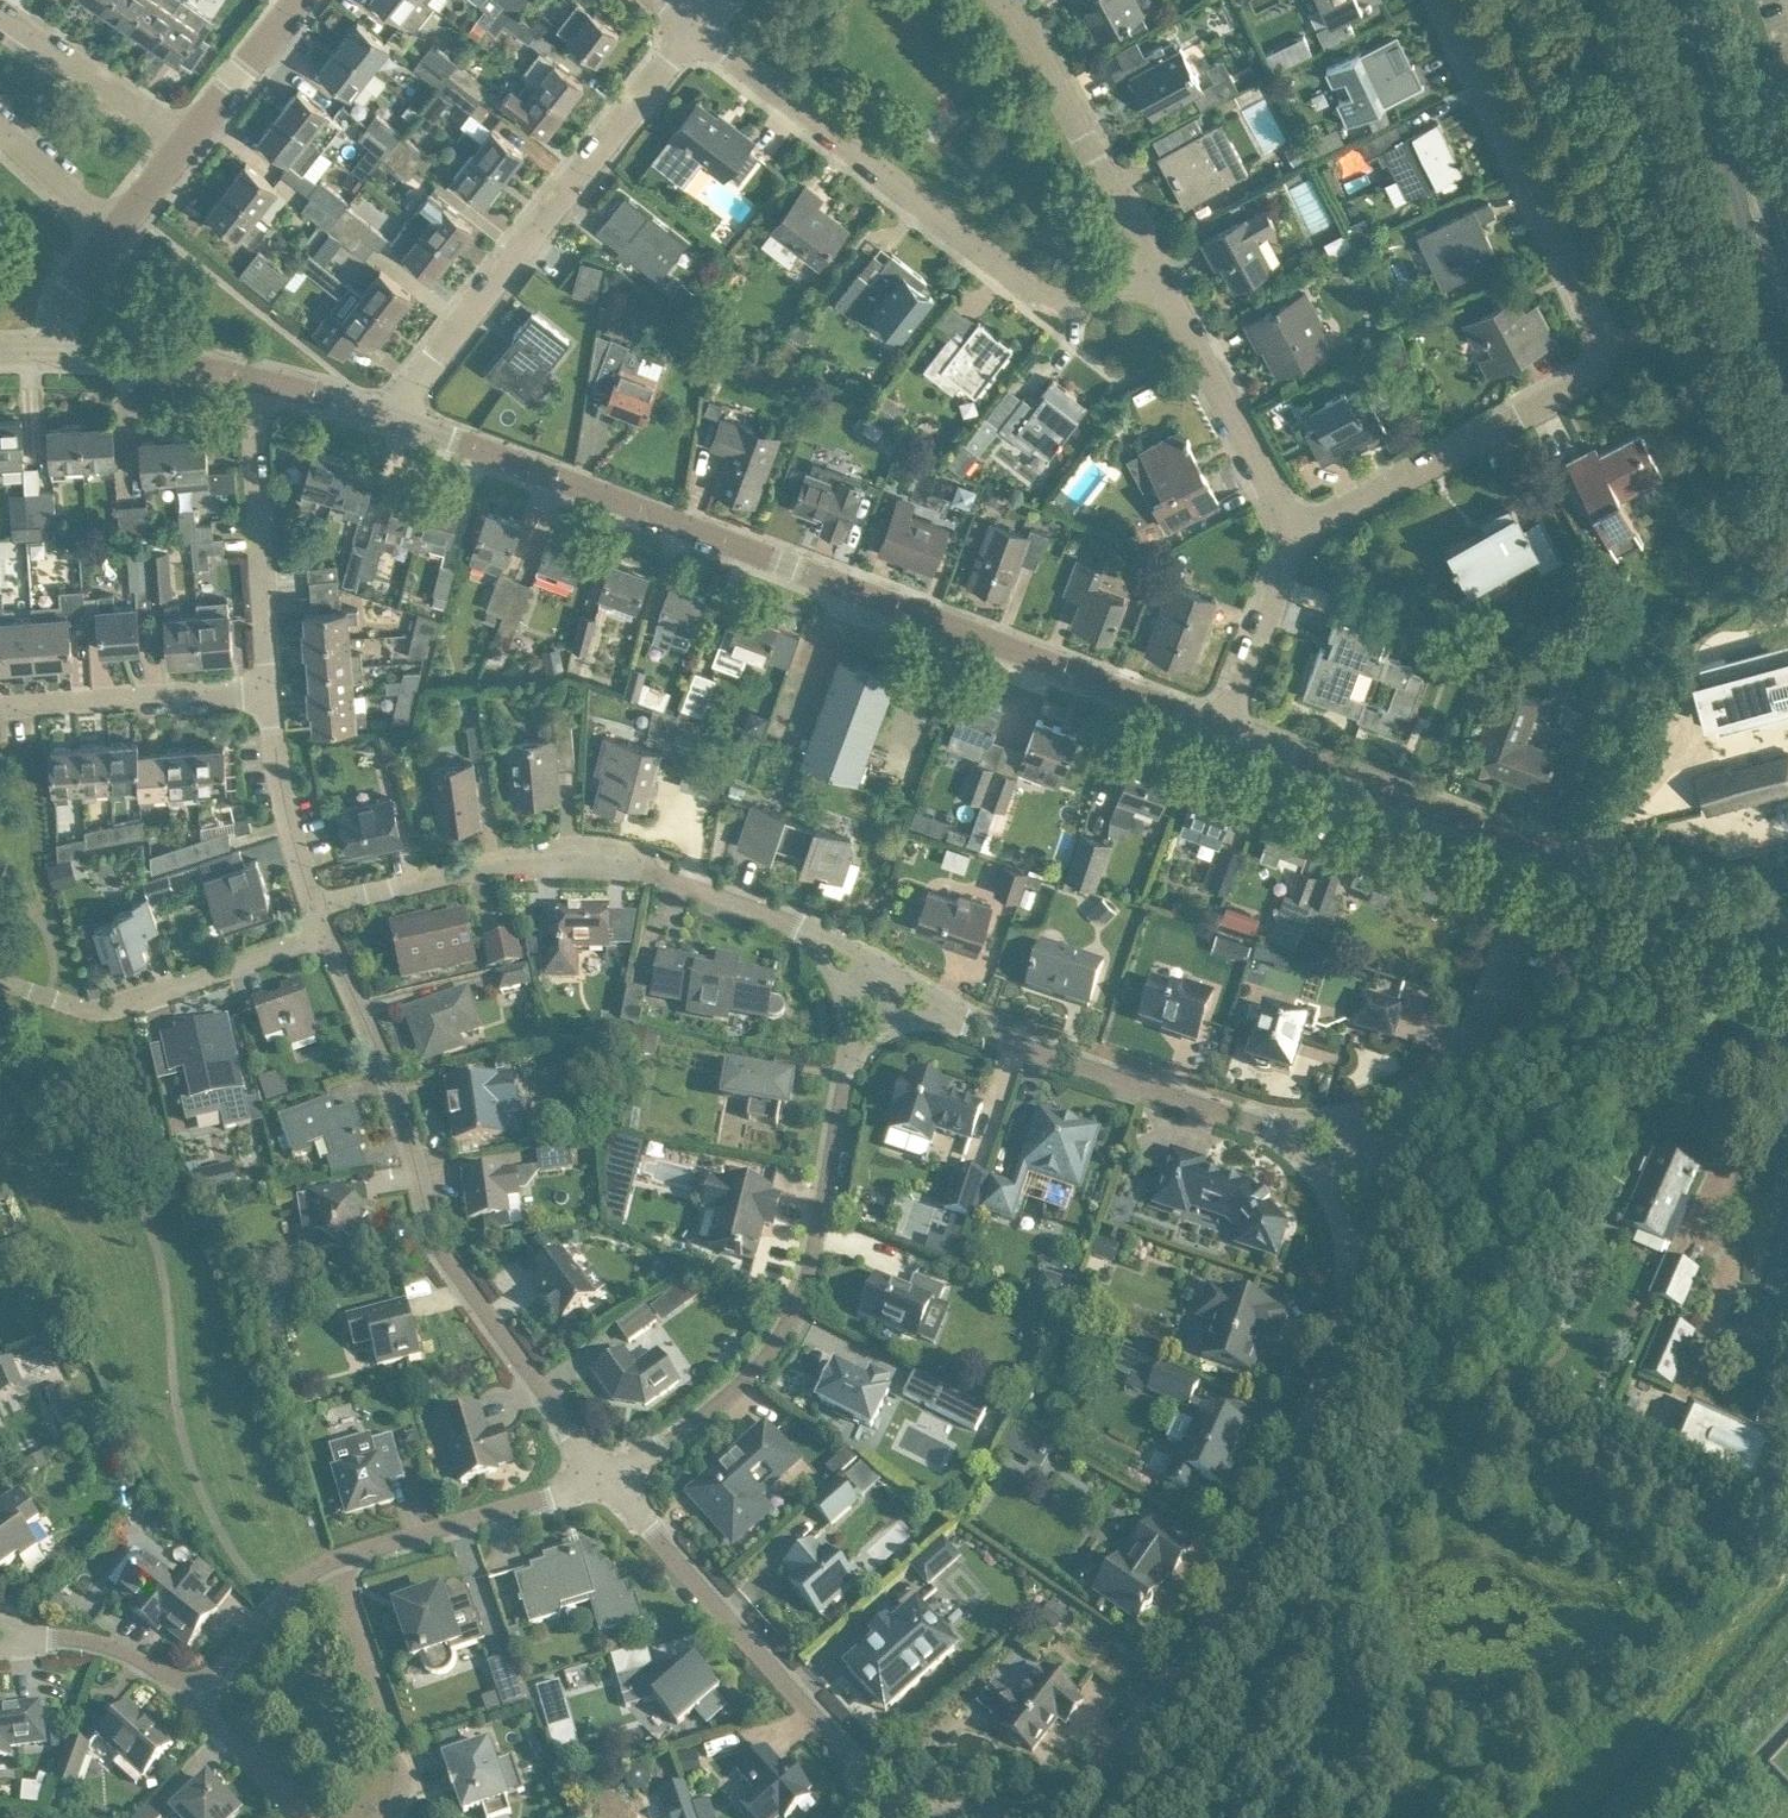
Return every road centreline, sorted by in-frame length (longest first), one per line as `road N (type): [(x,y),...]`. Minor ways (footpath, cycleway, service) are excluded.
road 1 (unclassified): [(389,421),(1225,730)]
road 2 (residential): [(1298,536),(1582,384),(1602,358),(1597,316),(1446,0)]
road 3 (residential): [(982,1817),(1041,1809),(1086,1787),(1163,1712),(1270,1527),(1338,1340),(1354,1271)]
road 4 (residential): [(603,1481),(437,1244),(385,1068),(324,934)]
road 5 (residential): [(1151,267),(1087,302),(1042,299),(696,32)]
road 6 (residential): [(847,1058),(807,1280),(780,1344),(733,1401),(603,1481)]
road 7 (residential): [(389,421),(404,389),(696,32)]
road 8 (residential): [(785,925),(641,872),(520,863),(315,907)]
road 9 (residential): [(860,1770),(603,1481)]
road 10 (unclassified): [(1548,852),(1225,730)]
road 11 (residential): [(0,984),(109,1009),(324,934)]
road 12 (residential): [(1270,1127),(956,1023)]
road 13 (residential): [(268,693),(249,380)]
road 14 (residential): [(1151,267),(1028,33),(997,0)]
road 15 (residential): [(1298,536),(1151,267)]
road 16 (residential): [(1420,1098),(1443,1080),(1490,1012),(1548,852)]
road 17 (residential): [(603,1481),(333,1561)]
road 18 (residential): [(386,1817),(401,1790),(399,1760),(333,1561)]
road 19 (residential): [(0,710),(268,693)]
road 20 (secondary): [(1767,252),(1692,0)]
road 21 (unclassified): [(1787,932),(1733,921),(1548,852)]
road 22 (residential): [(189,142),(0,15)]
road 23 (residential): [(315,907),(291,840),(268,693)]
road 24 (residential): [(1225,730),(1298,536)]
road 25 (residential): [(956,1023),(930,995),(825,936),(785,925)]
road 26 (unclassified): [(58,354),(249,380)]
road 27 (residential): [(1354,1271),(1386,1164),(1420,1098)]
road 28 (residential): [(189,142),(303,0)]
road 29 (residential): [(333,1561),(301,1580),(218,1670),(198,1680)]
road 30 (residential): [(198,1680),(206,1709),(309,1817)]
road 31 (residential): [(1354,1271),(1343,1216),(1321,1171),(1270,1127)]
road 32 (residential): [(198,1680),(173,1678),(86,1640),(41,1638)]
road 33 (residential): [(0,128),(115,235)]
road 34 (residential): [(785,925),(819,955),(837,986),(847,1058)]
road 35 (residential): [(1420,1098),(1270,1127)]
road 36 (unclassified): [(249,380),(389,421)]
road 37 (residential): [(58,354),(60,307),(115,235)]
road 38 (residential): [(847,1058),(892,1023),(956,1023)]

